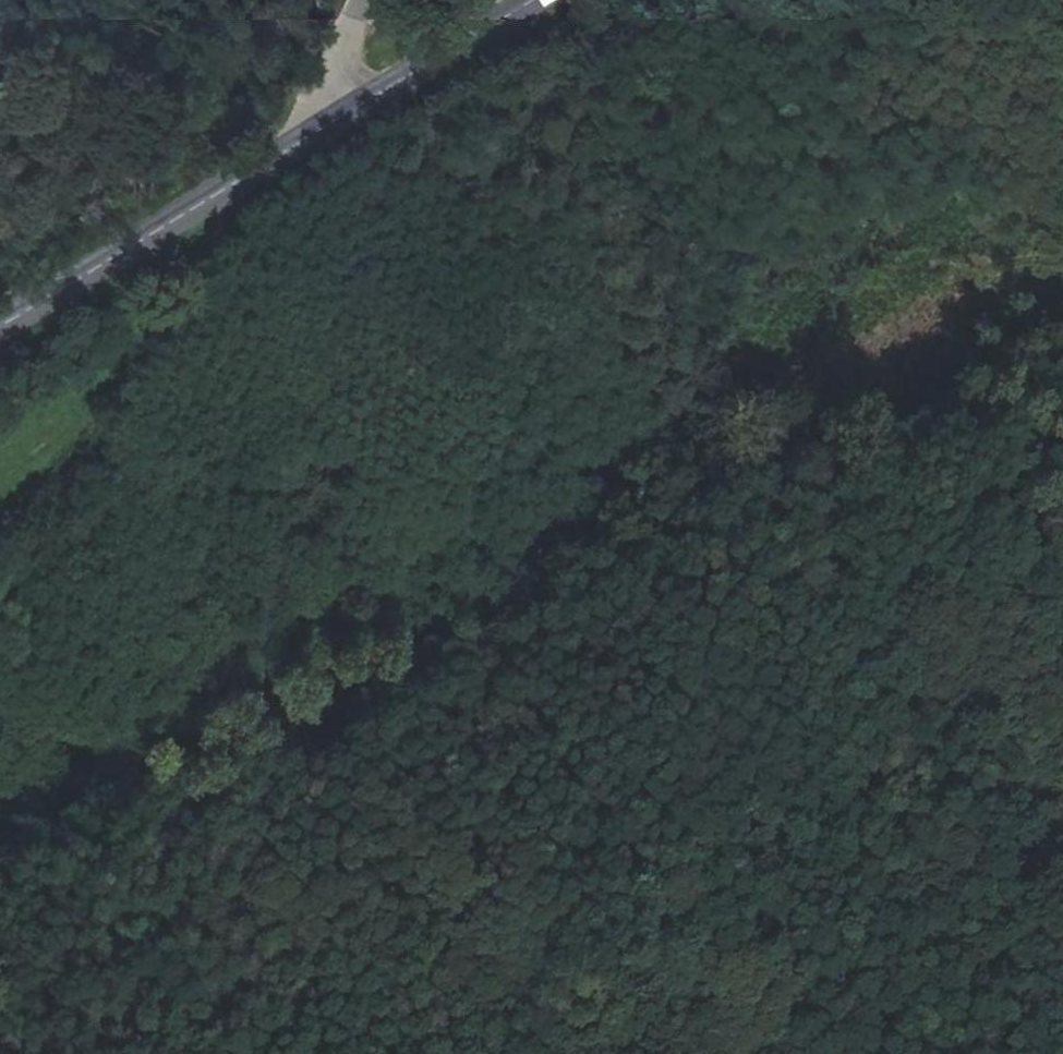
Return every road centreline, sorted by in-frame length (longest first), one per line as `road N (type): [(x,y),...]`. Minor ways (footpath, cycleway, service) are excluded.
road 1 (tertiary): [(0,330),(366,101)]
road 2 (tertiary): [(366,101),(530,0)]

